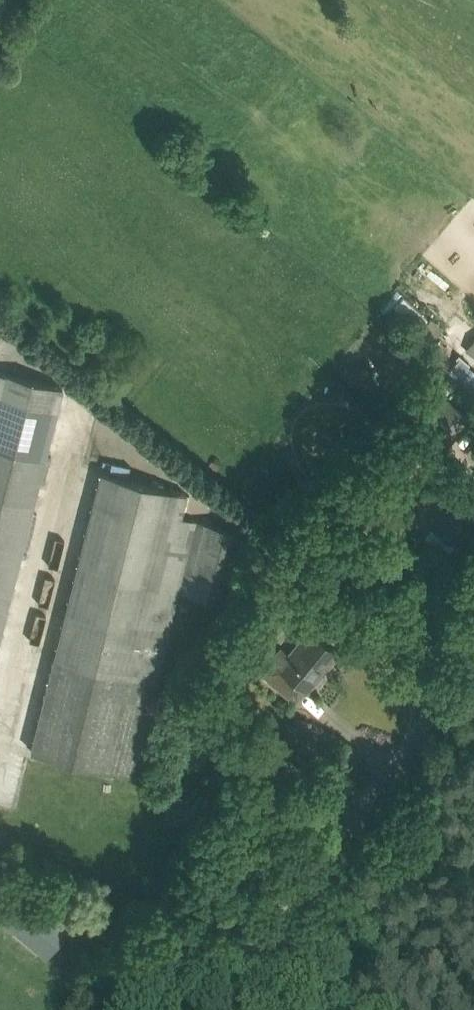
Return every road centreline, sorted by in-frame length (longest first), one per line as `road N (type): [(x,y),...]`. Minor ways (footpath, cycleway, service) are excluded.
road 1 (unclassified): [(194,1009),(473,660)]

